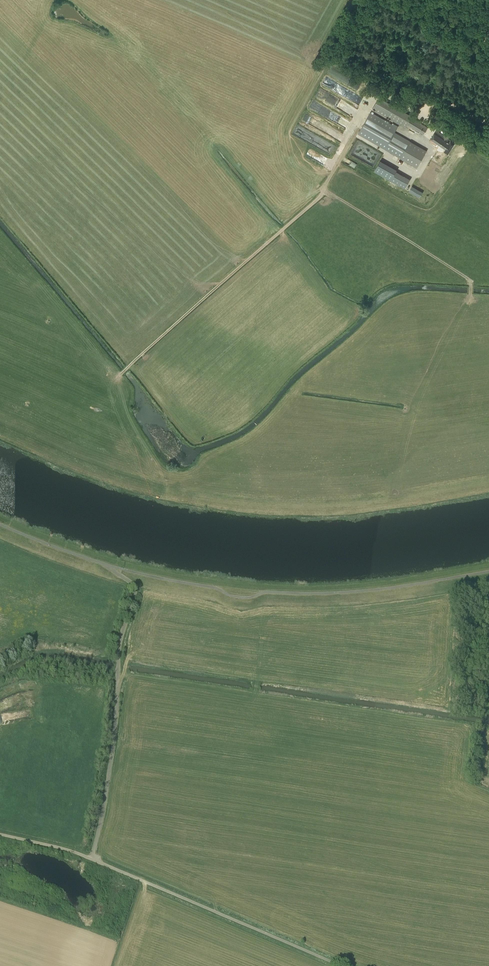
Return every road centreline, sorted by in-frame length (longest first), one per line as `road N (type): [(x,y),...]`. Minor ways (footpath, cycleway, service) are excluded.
road 1 (unclassified): [(488,569),(396,587),(250,597),(103,566),(0,524)]
road 2 (track): [(119,375),(326,190),(471,279),(471,296)]
road 3 (unclassified): [(348,965),(92,859)]

